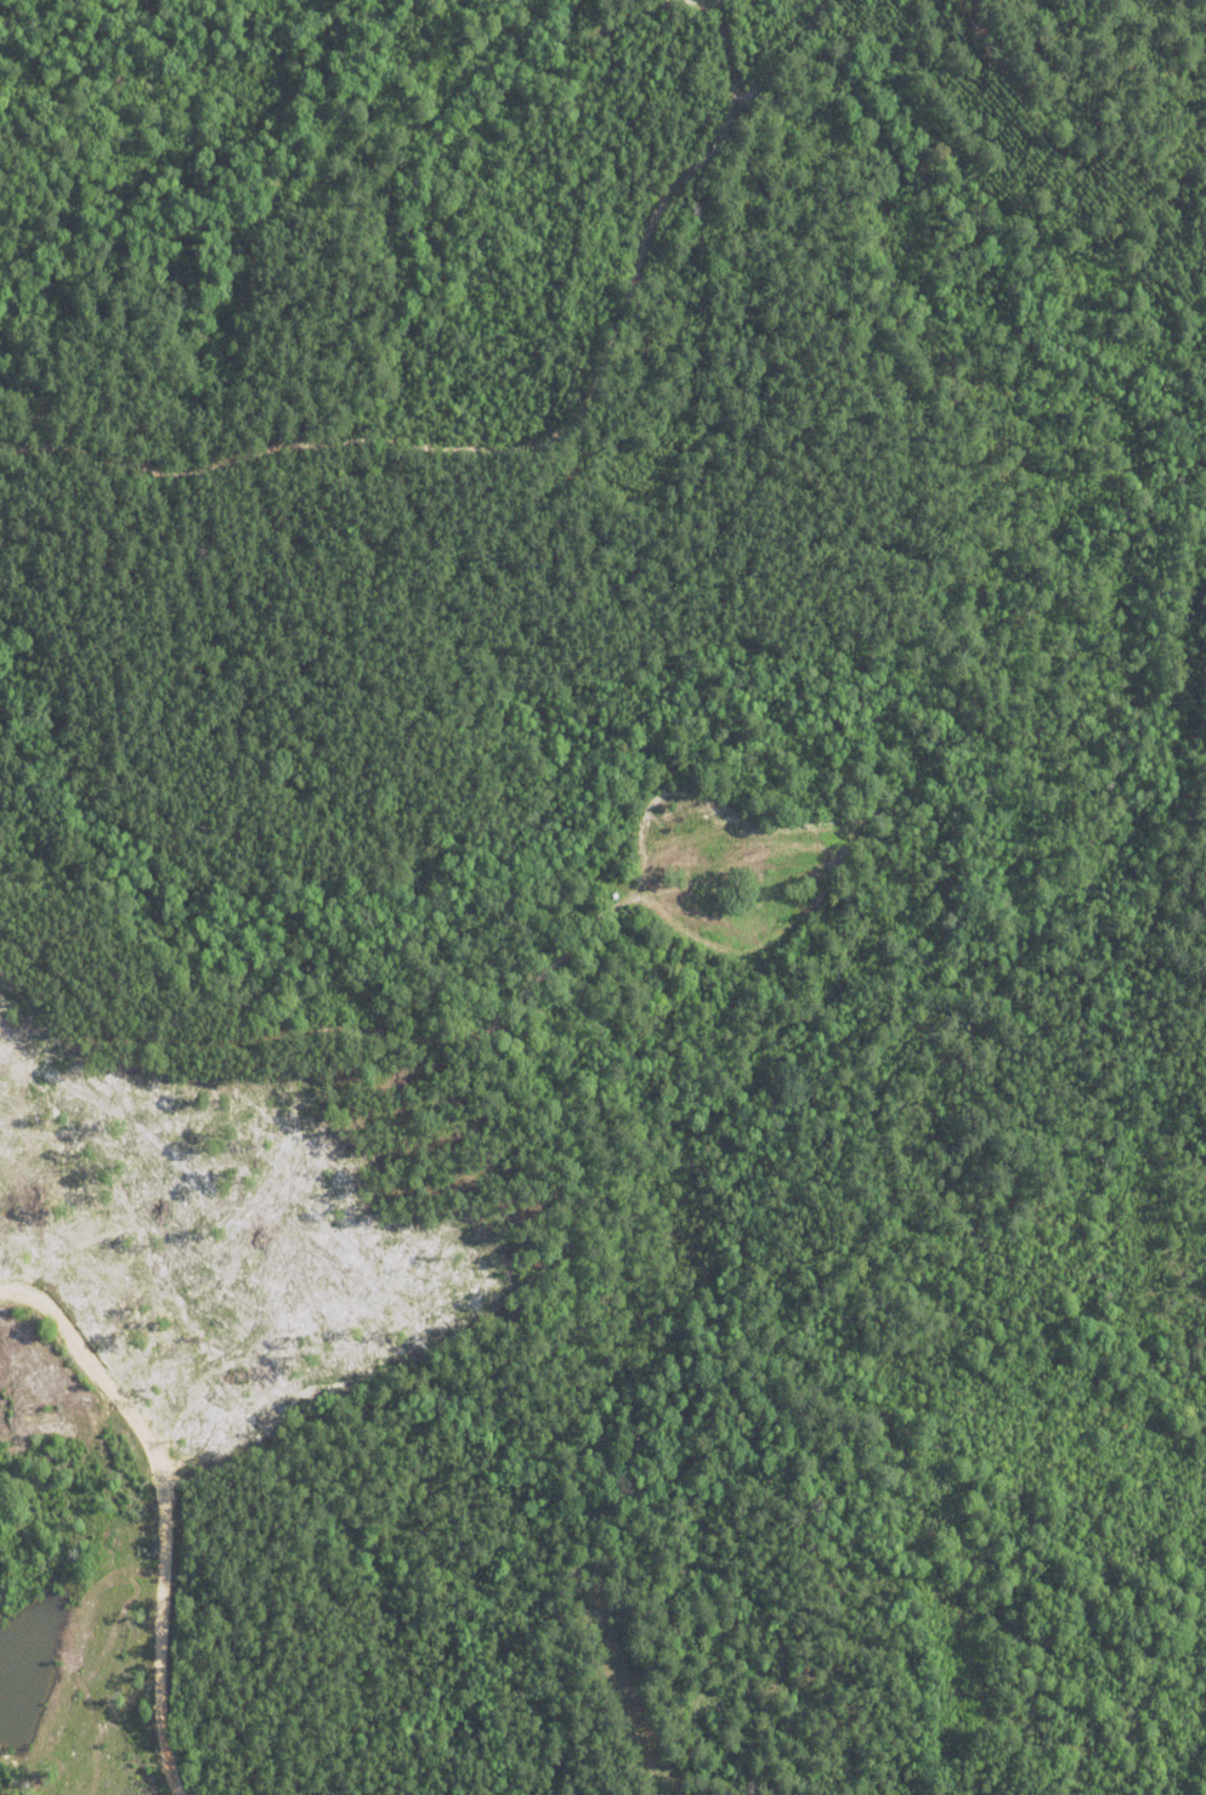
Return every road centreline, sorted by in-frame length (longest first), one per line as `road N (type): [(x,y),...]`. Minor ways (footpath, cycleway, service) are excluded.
road 1 (residential): [(0,1290),(50,1310),(125,1405),(157,1461),(165,1529),(165,1733),(179,1794)]

